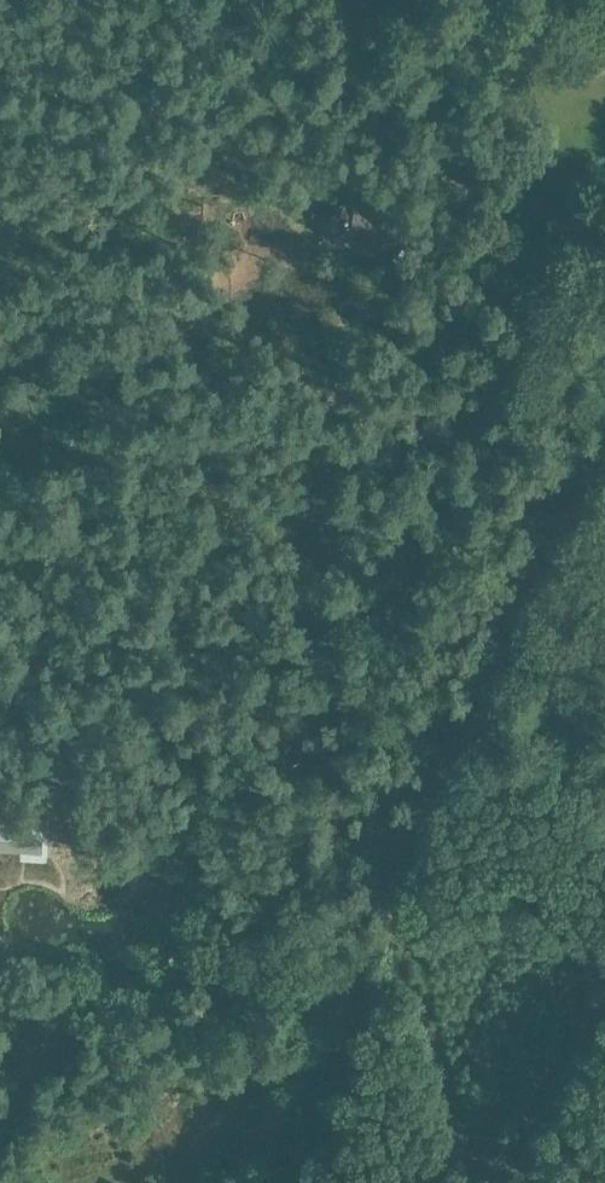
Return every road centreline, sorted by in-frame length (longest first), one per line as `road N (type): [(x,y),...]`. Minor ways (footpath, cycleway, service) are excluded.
road 1 (track): [(497,1182),(565,1050),(604,1003)]
road 2 (track): [(604,259),(563,243),(403,244)]

